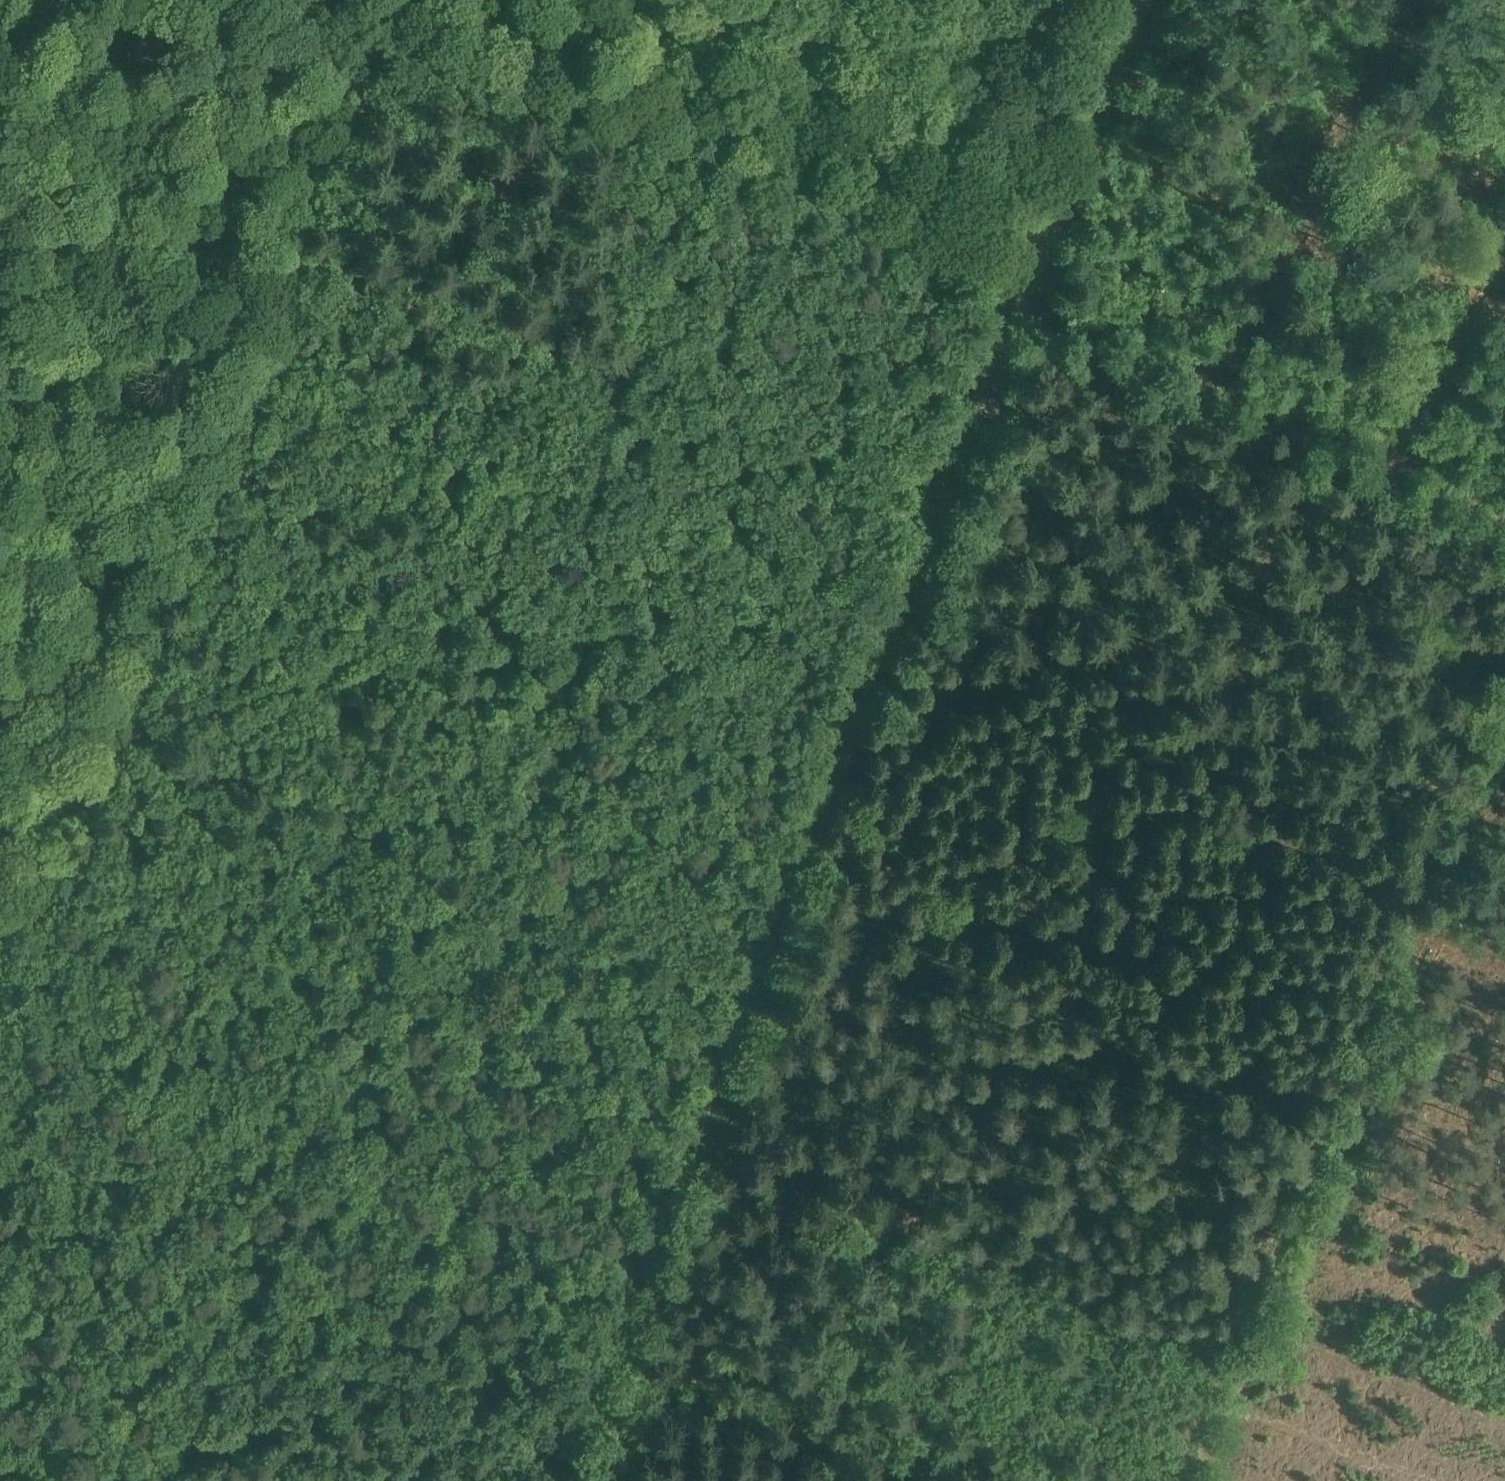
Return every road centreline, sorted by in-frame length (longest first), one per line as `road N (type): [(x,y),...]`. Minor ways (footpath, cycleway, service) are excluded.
road 1 (track): [(570,1480),(1153,0)]
road 2 (track): [(1504,705),(1210,1480)]

